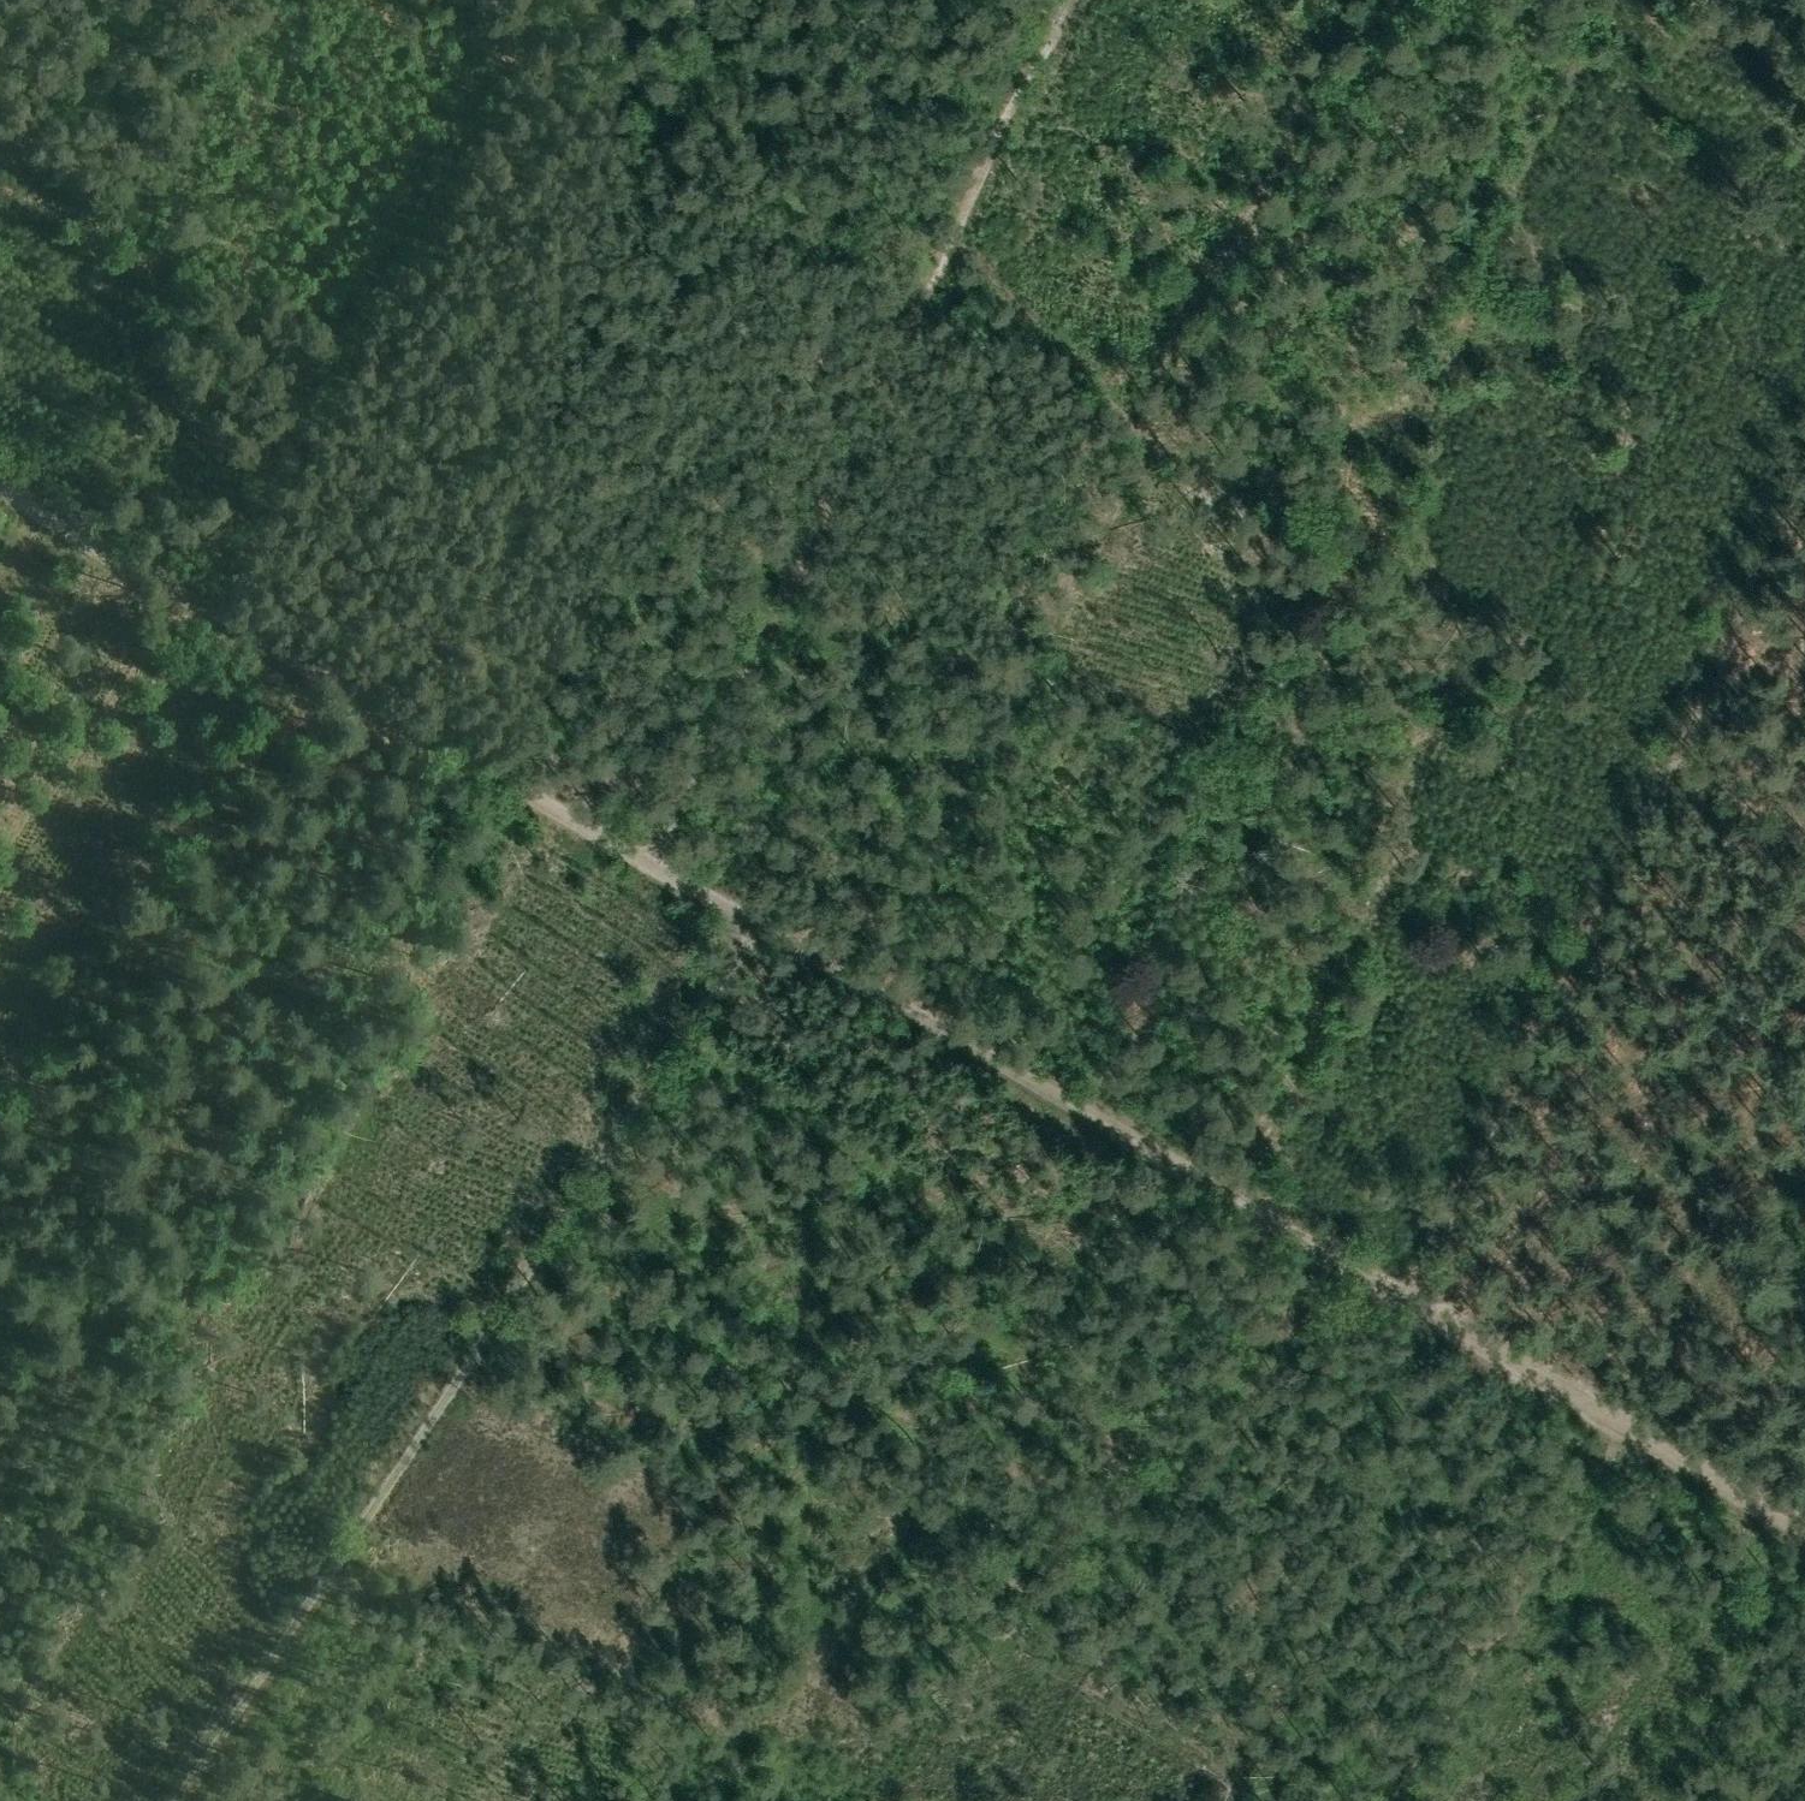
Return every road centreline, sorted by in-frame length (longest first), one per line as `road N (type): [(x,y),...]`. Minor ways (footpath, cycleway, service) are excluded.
road 1 (track): [(1804,1537),(0,473)]
road 2 (track): [(179,1800),(750,914)]
road 3 (track): [(652,857),(1046,0)]

